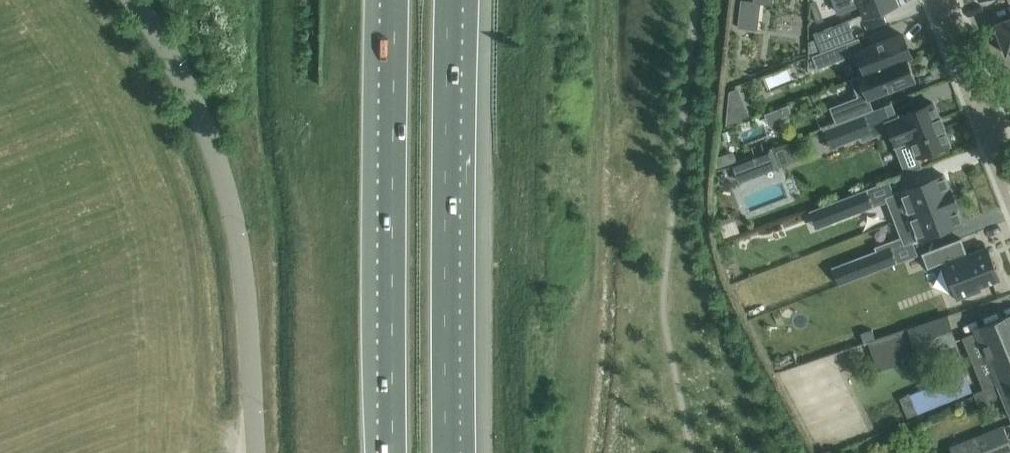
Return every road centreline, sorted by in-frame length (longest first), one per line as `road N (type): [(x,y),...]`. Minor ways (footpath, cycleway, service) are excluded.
road 1 (unclassified): [(256,452),(232,214),(201,117),(134,0)]
road 2 (motorway): [(447,452),(451,0)]
road 3 (motorway): [(396,0),(394,452)]
road 4 (residential): [(1009,173),(944,0)]

